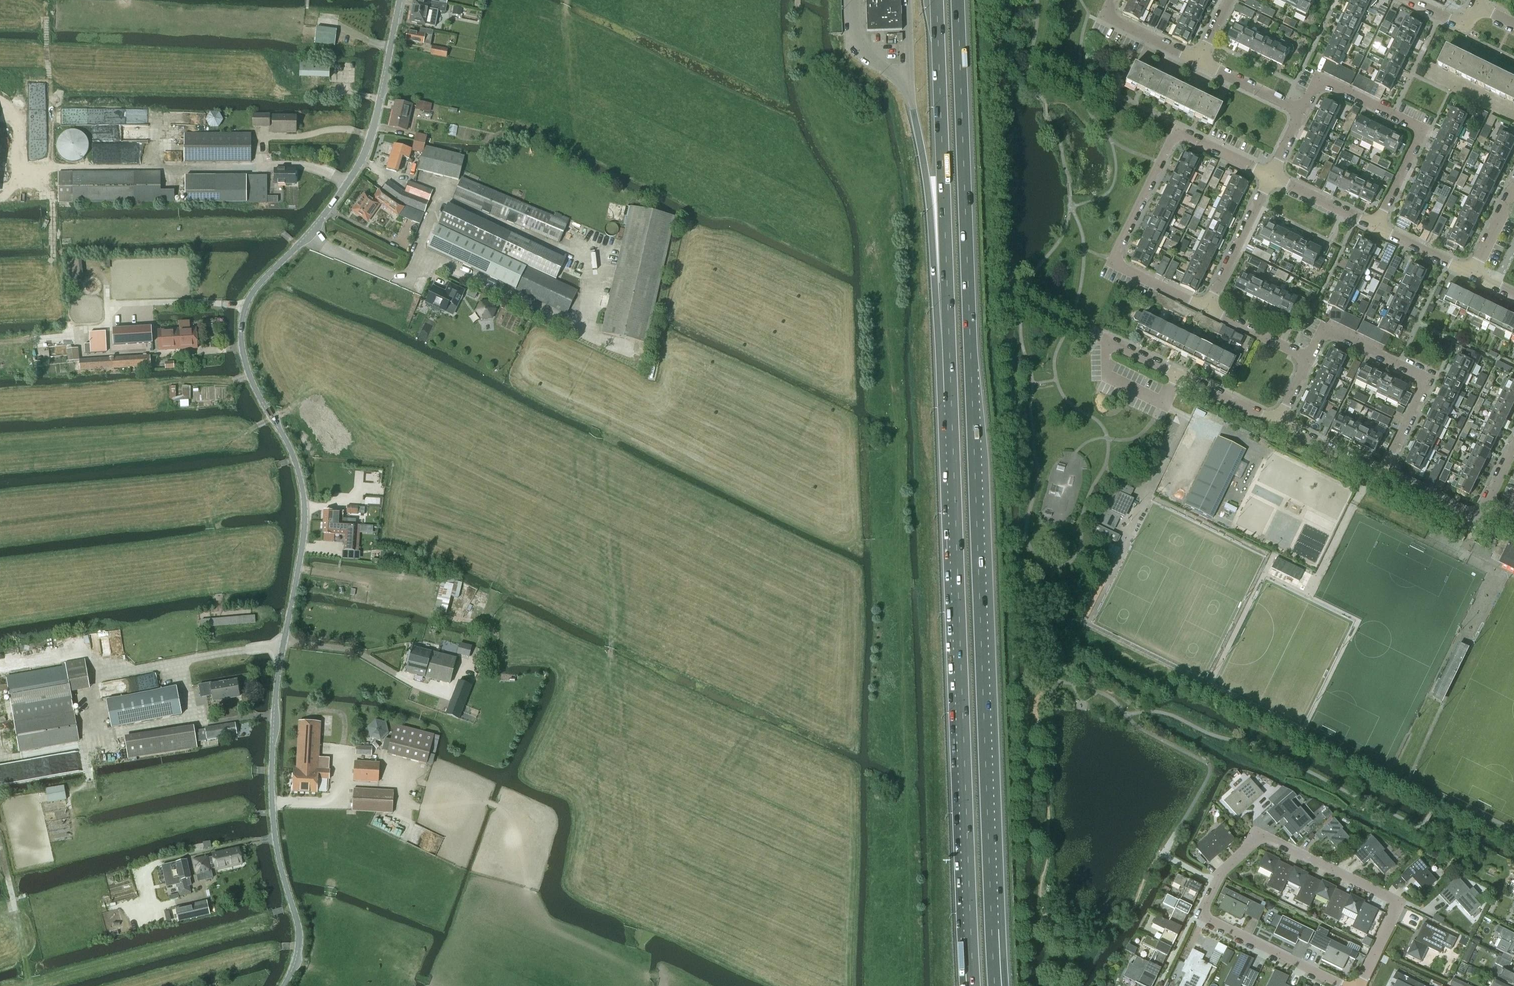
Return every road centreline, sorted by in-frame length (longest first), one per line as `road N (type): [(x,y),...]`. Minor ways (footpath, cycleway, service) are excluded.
road 1 (unclassified): [(399,0),(361,160),(253,293),(241,330),(249,376),(290,450),(305,512),(277,683),(272,771),(278,859),(299,938),(284,985)]
road 2 (trunk): [(991,930),(958,0)]
road 3 (trunk): [(951,403),(971,937)]
road 4 (trunk): [(936,0),(951,403)]
road 5 (residential): [(1272,176),(1177,130),(1111,262),(1209,310)]
road 6 (residential): [(1360,985),(1394,899),(1259,835),(1216,882)]
road 7 (trunk): [(913,110),(951,403)]
road 8 (residential): [(1311,358),(1324,329),(1428,380),(1384,475)]
road 9 (residential): [(1377,227),(1421,134),(1314,83),(1301,111)]
road 10 (residential): [(1105,342),(1278,425)]
road 11 (residential): [(1345,985),(1206,918),(1216,882)]
road 12 (residential): [(1384,475),(1477,519),(1513,448)]
road 13 (residential): [(1209,310),(1272,176)]

